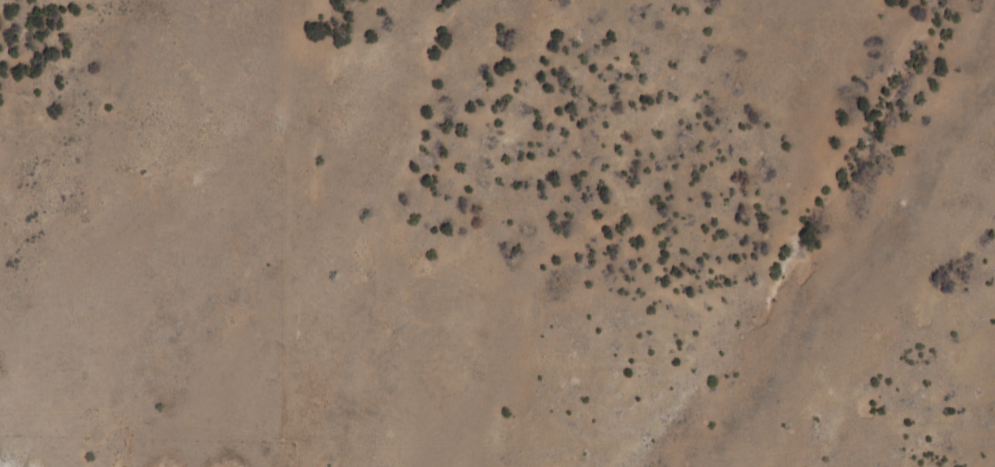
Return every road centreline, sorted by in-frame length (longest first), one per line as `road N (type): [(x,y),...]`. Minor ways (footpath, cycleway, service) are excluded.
road 1 (residential): [(994,330),(829,166),(743,0)]
road 2 (residential): [(246,466),(0,439)]

